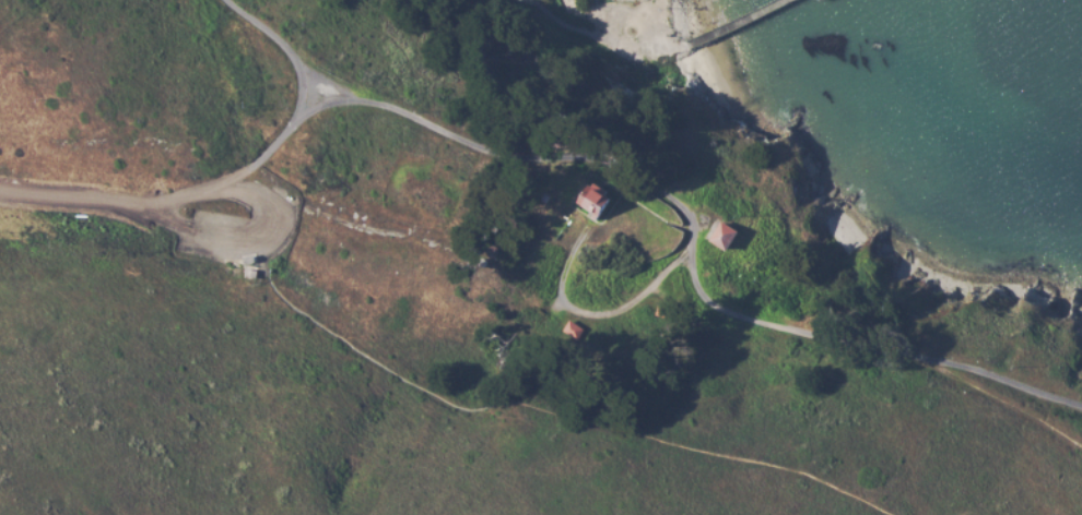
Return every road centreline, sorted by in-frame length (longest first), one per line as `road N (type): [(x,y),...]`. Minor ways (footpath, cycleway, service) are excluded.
road 1 (residential): [(1081,407),(717,304),(698,287),(692,219),(683,206),(614,164),(576,154),(489,153),(363,103),(325,107),(296,123)]
road 2 (track): [(693,243),(615,308),(589,311),(567,303),(557,286),(592,218)]
road 3 (residential): [(296,123),(302,94),(291,56),(226,0)]
road 4 (residential): [(140,206),(0,193)]

